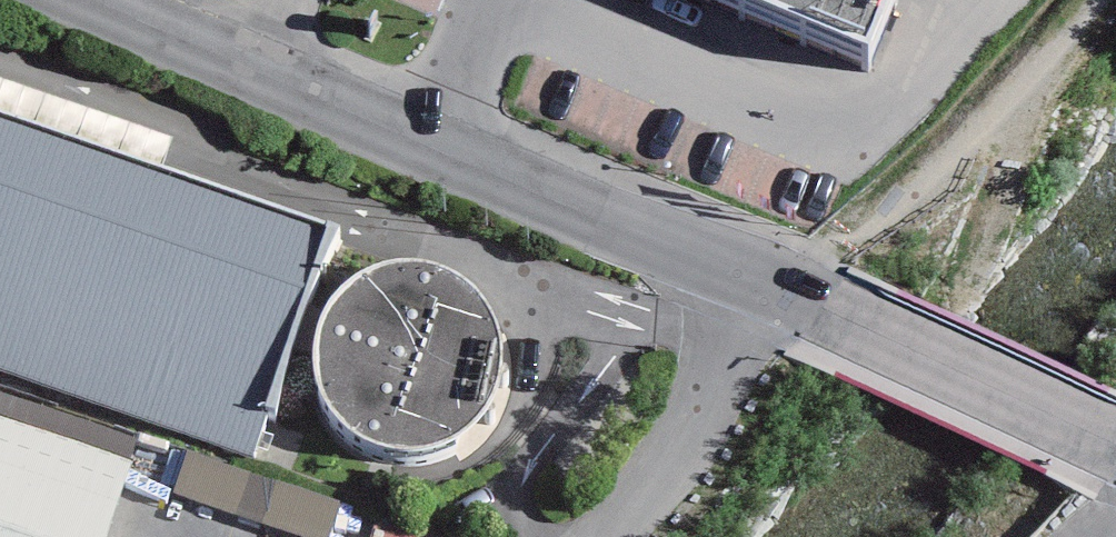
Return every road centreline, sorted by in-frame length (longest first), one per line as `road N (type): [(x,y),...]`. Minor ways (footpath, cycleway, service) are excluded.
road 1 (residential): [(796,292),(256,69)]
road 2 (residential): [(1115,447),(796,292)]
road 3 (unclassified): [(590,536),(796,292)]
road 4 (residential): [(256,69),(90,0)]

